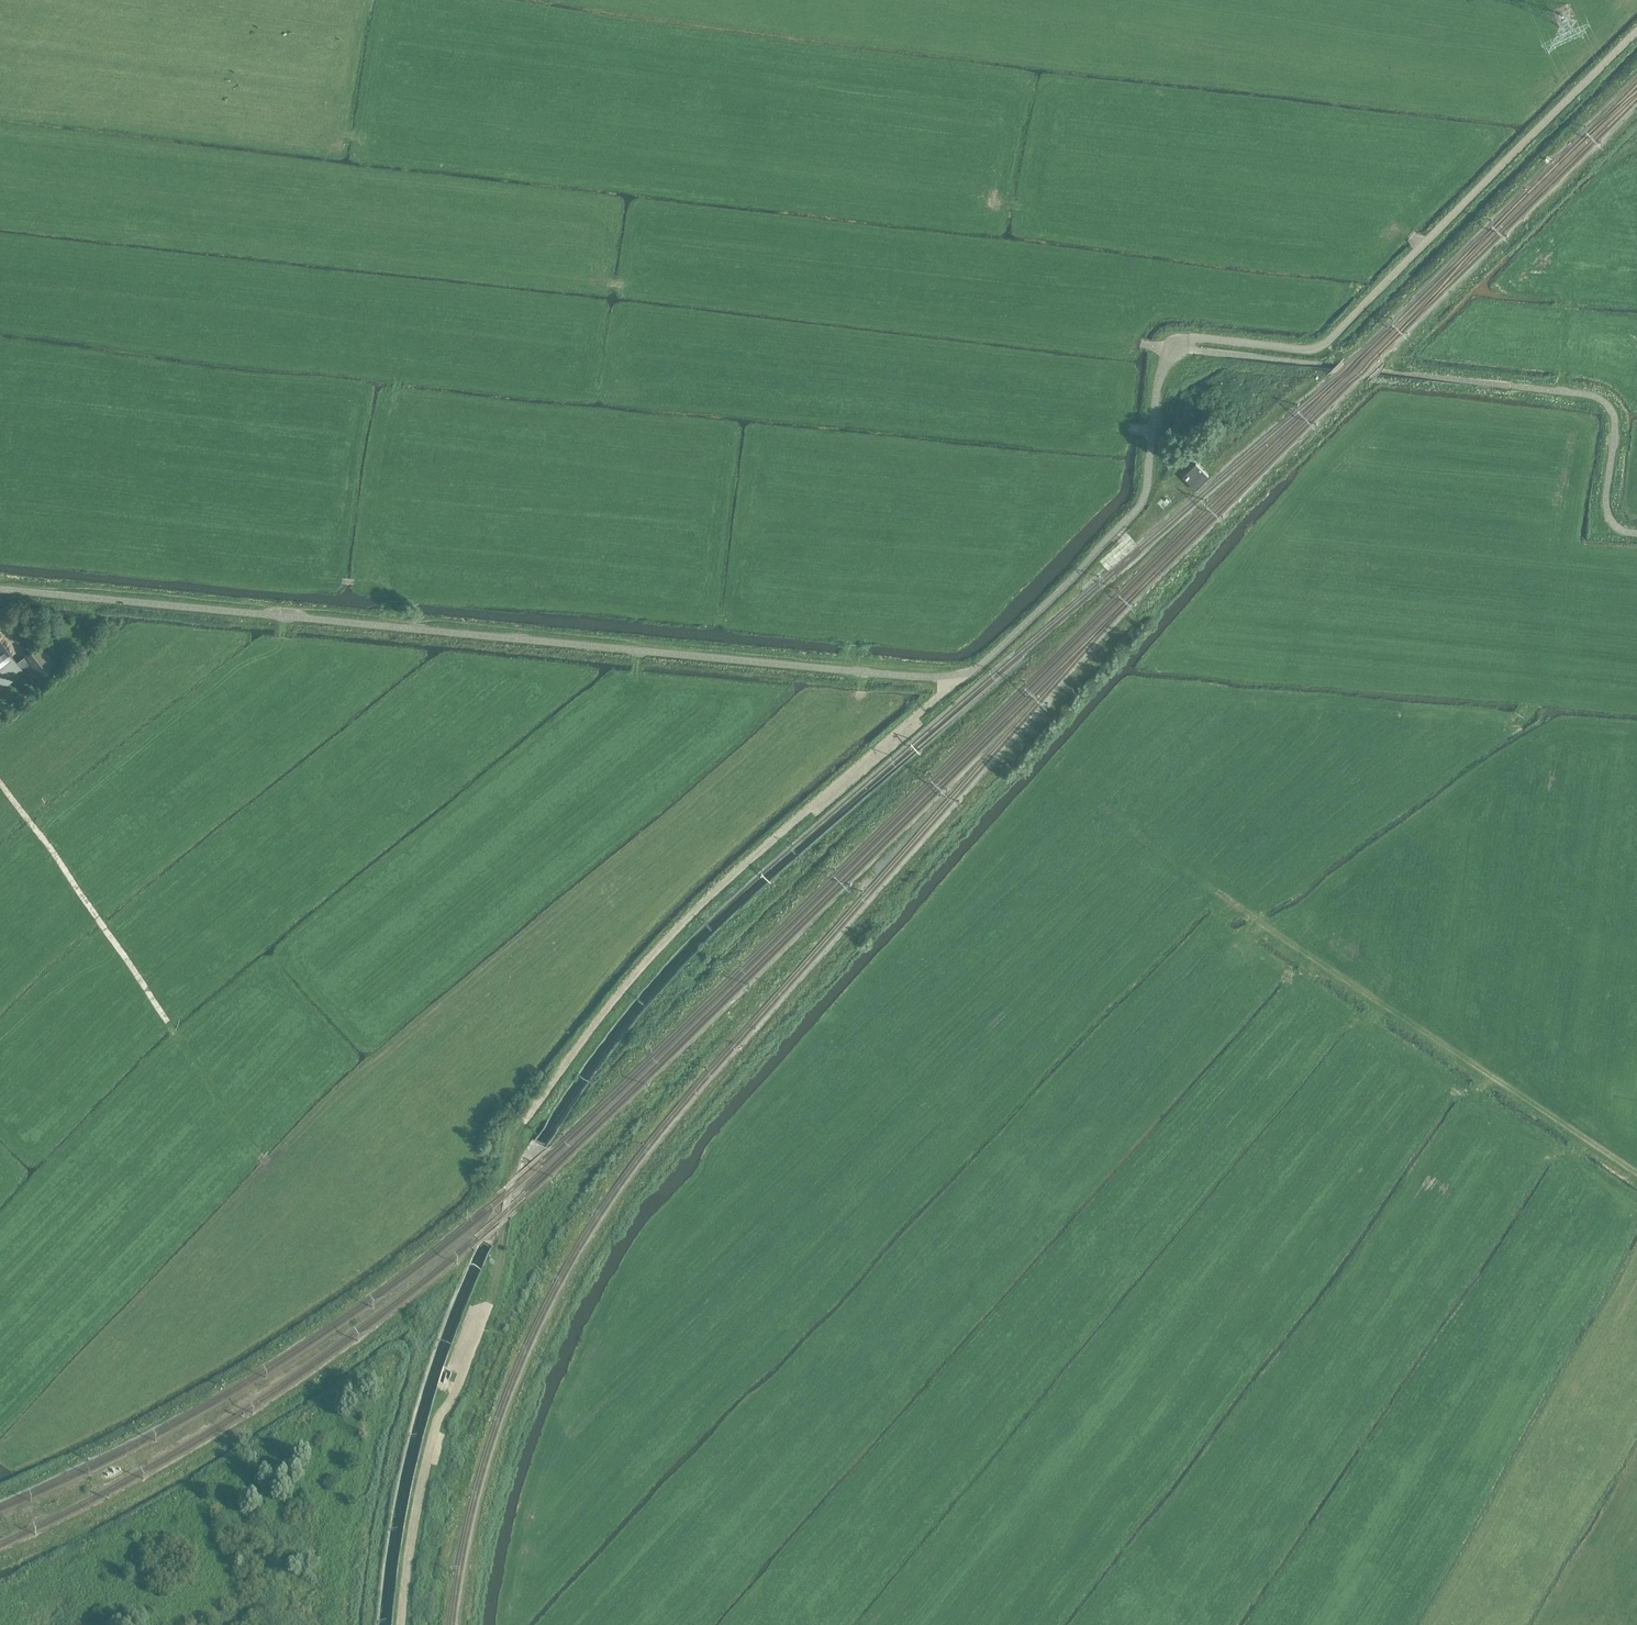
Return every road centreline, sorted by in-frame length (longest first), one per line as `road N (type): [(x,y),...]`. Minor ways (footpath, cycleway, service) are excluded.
road 1 (unclassified): [(1179,346),(1159,382),(1141,505),(976,669),(951,676),(0,589)]

